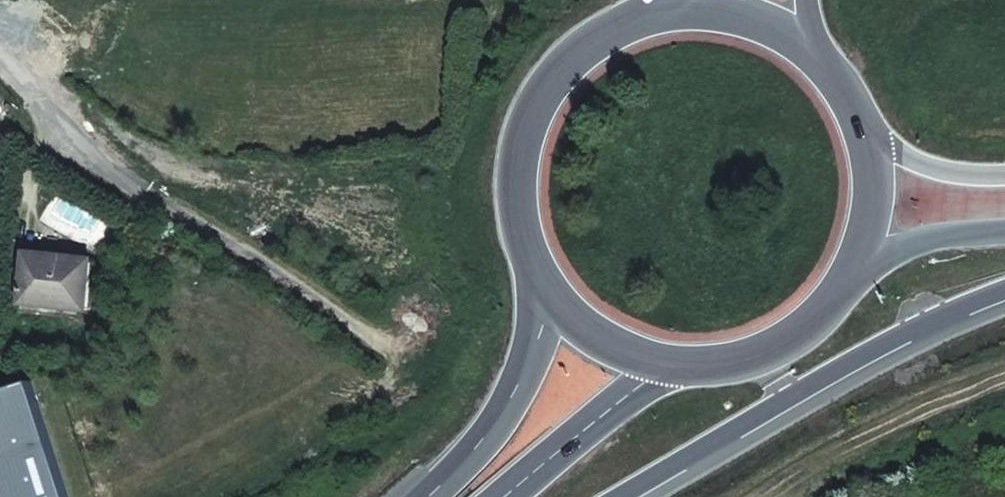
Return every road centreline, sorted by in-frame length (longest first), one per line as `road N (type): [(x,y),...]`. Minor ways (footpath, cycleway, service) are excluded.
road 1 (residential): [(421,373),(129,165),(0,56)]
road 2 (motorway): [(617,496),(924,323),(1004,291)]
road 3 (primary): [(670,8),(588,46),(534,119),(523,209),(555,293)]
road 4 (trunk): [(555,293),(507,413),(429,496)]
road 5 (primary): [(664,364),(755,360),(797,342),(861,277)]
road 6 (trunk): [(508,496),(664,364)]
road 7 (primary): [(817,45),(747,11),(670,8)]
road 8 (motorway): [(861,277),(945,244),(1004,238)]
road 9 (primary): [(861,277),(885,190),(880,144)]
road 10 (primary): [(555,293),(622,349),(664,364)]
road 11 (motorway): [(1004,177),(966,176),(880,144)]

